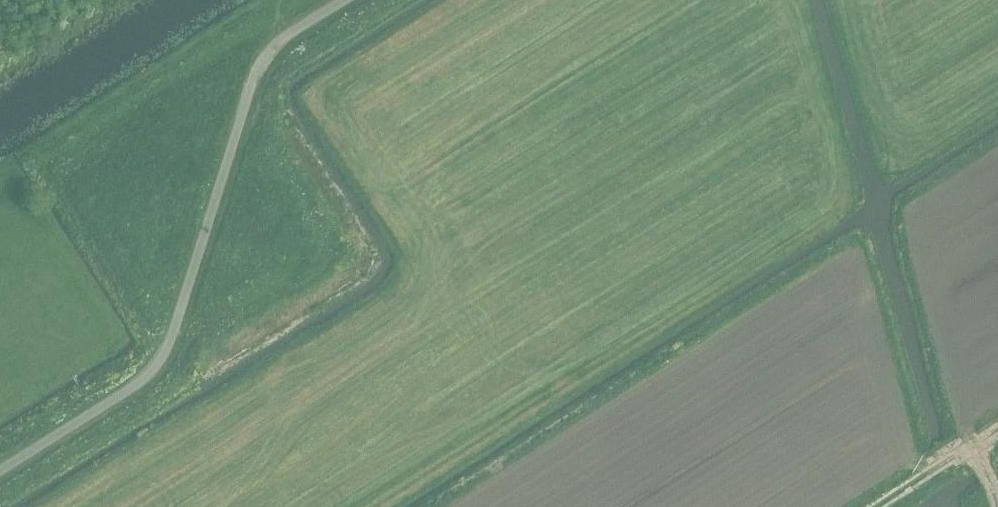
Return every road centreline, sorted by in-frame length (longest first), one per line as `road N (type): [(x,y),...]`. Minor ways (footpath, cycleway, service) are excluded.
road 1 (track): [(873,506),(997,433)]

